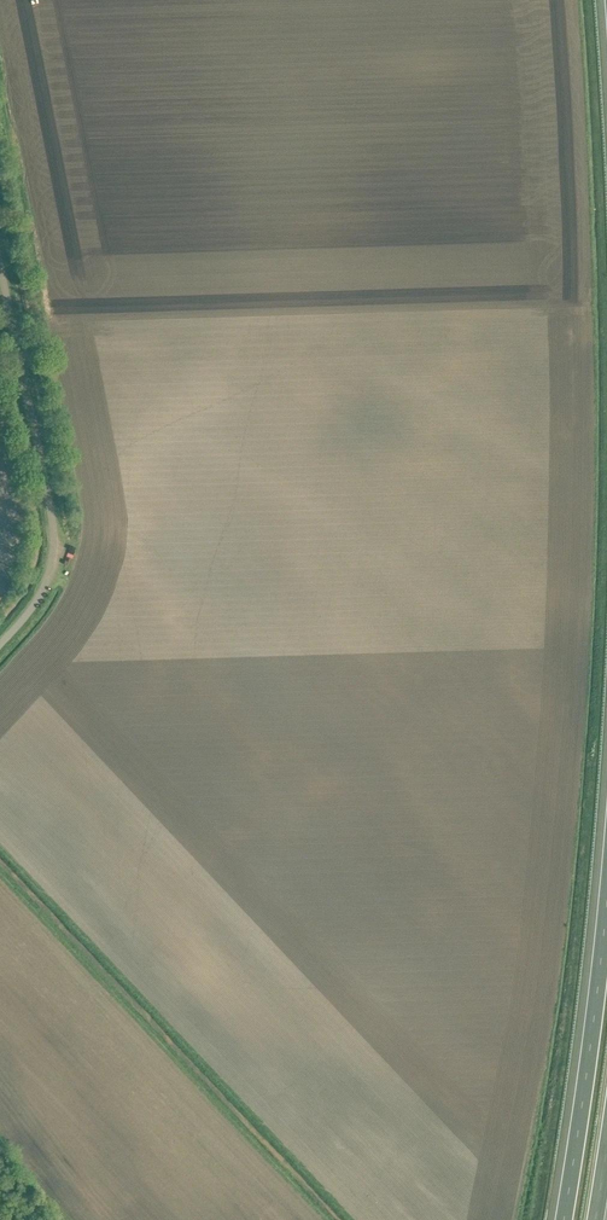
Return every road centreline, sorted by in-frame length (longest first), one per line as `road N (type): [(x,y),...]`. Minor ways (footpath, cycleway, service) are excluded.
road 1 (unclassified): [(0,645),(46,586),(54,552),(0,268)]
road 2 (motorway): [(606,896),(563,1219)]

